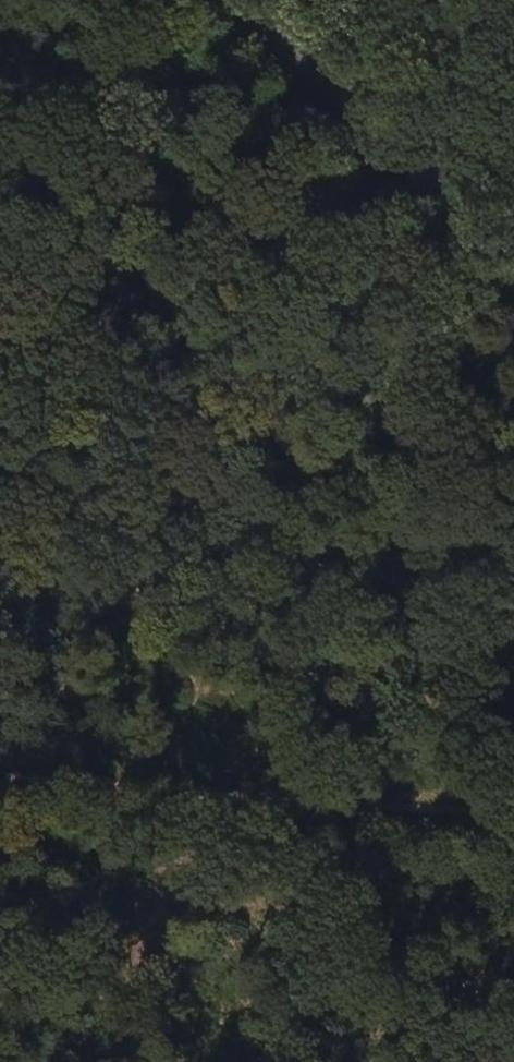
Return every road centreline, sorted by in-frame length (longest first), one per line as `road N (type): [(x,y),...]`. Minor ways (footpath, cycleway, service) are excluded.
road 1 (track): [(0,774),(513,817)]
road 2 (unclassified): [(257,0),(513,267)]

